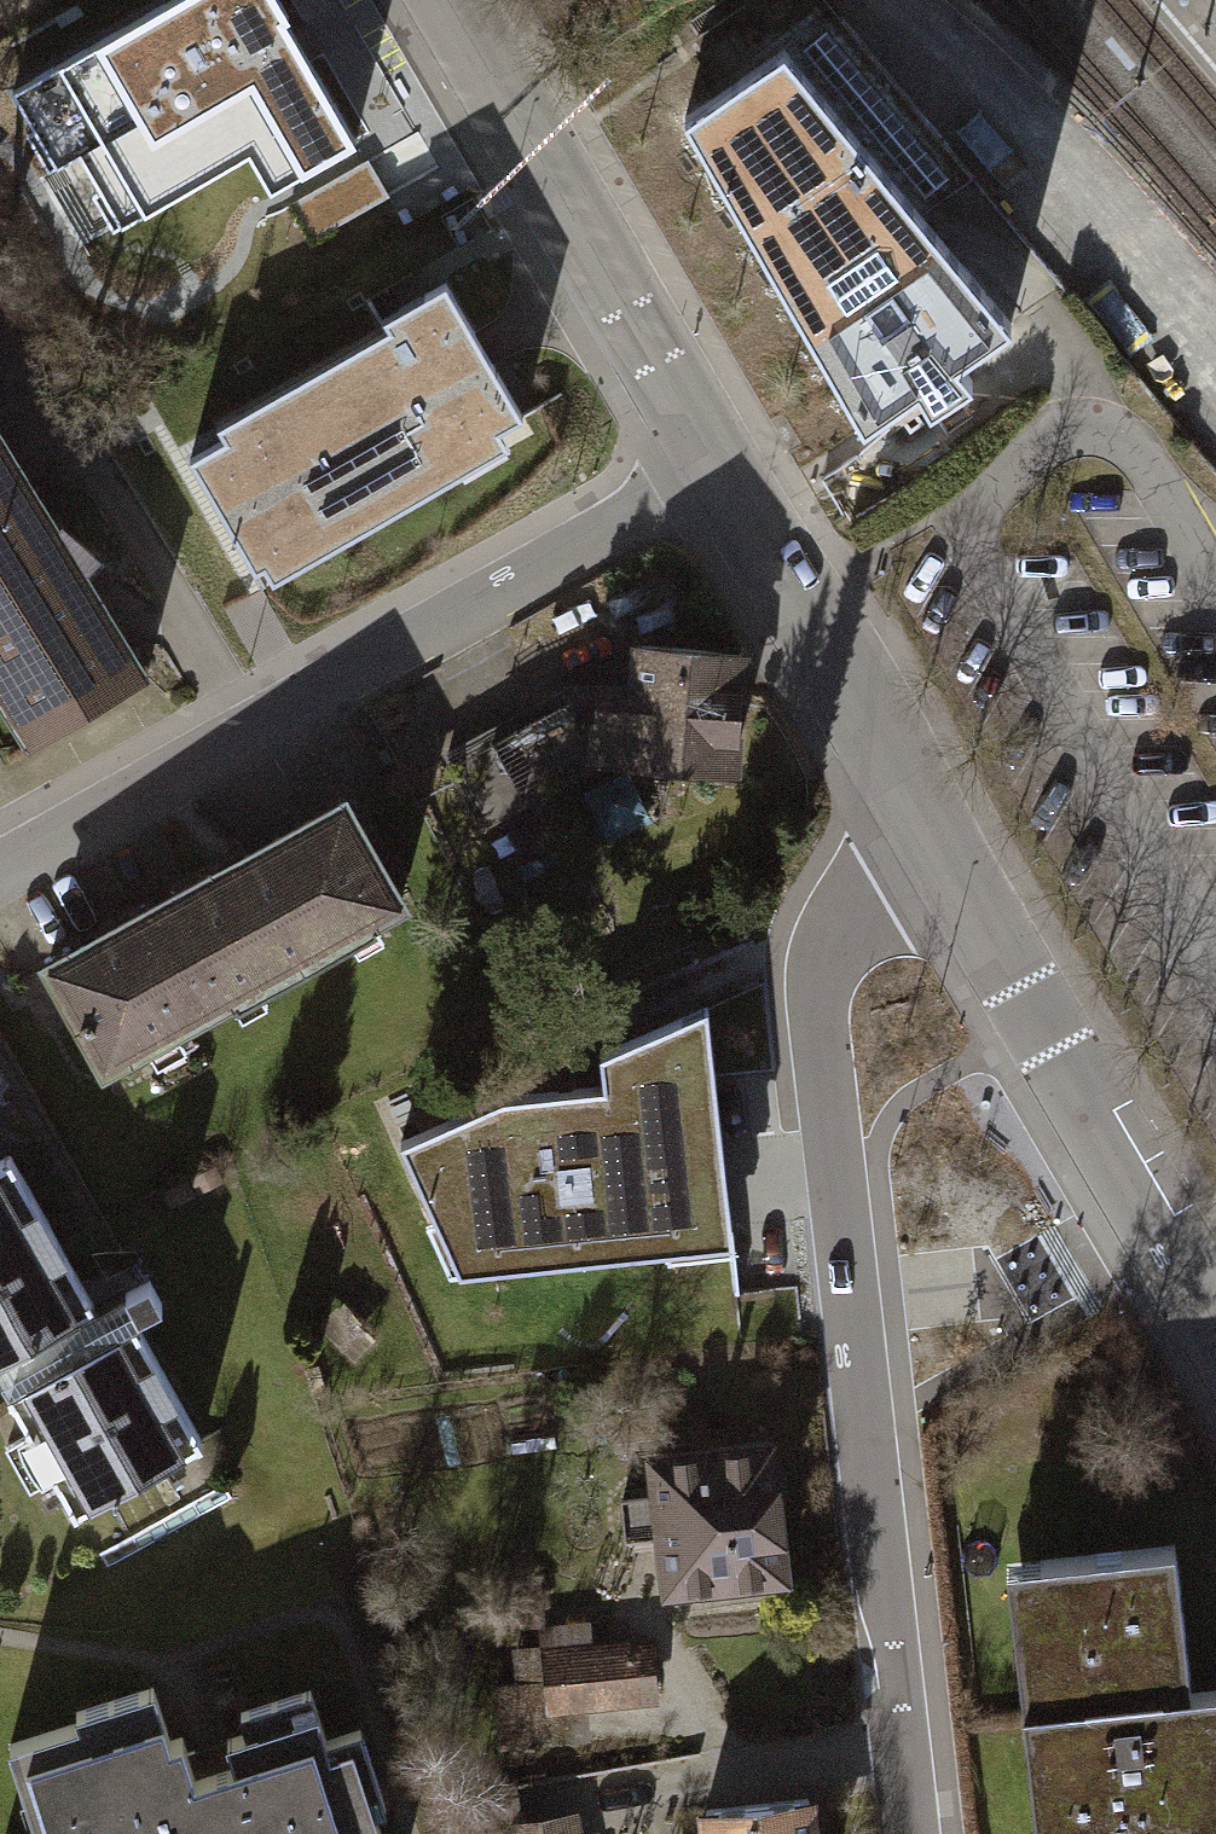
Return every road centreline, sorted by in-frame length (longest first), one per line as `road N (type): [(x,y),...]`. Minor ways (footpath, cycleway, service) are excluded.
road 1 (residential): [(951,870),(842,939),(816,995),(913,1833)]
road 2 (residential): [(717,467),(0,868)]
road 3 (residential): [(447,0),(717,467)]
road 4 (residential): [(951,870),(1215,1323)]
road 5 (residential): [(717,467),(951,870)]

